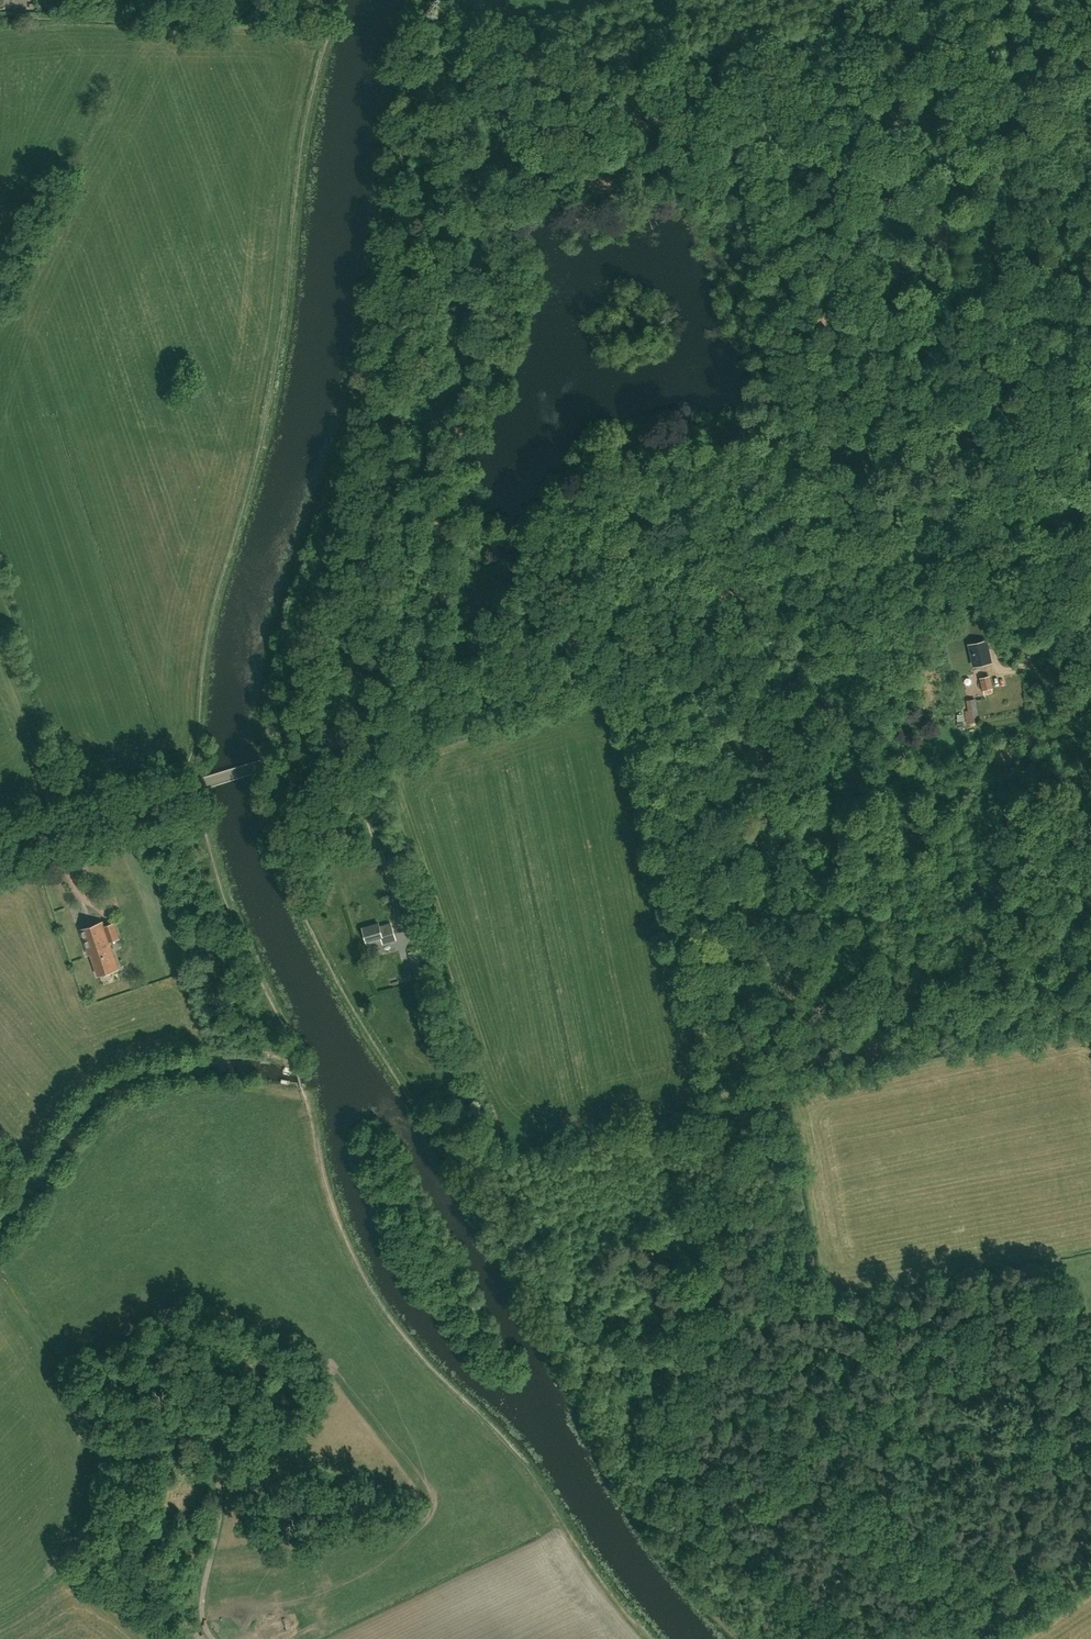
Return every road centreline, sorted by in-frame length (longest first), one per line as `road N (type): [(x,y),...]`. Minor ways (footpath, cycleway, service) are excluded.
road 1 (residential): [(285,758),(1090,508)]
road 2 (residential): [(0,846),(259,766)]

